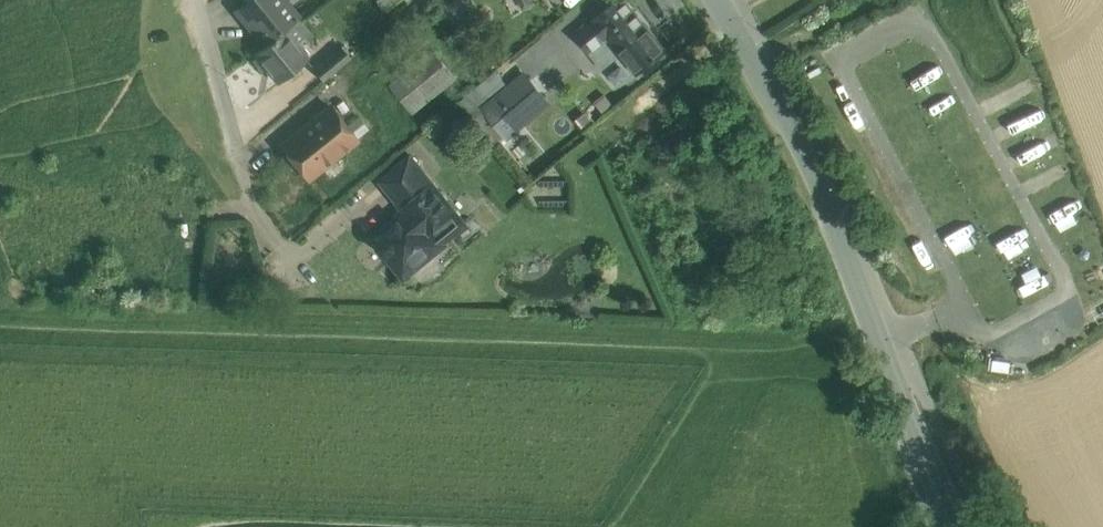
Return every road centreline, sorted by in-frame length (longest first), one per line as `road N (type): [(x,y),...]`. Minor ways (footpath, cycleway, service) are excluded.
road 1 (tertiary): [(947,526),(821,201),(717,0)]
road 2 (residential): [(192,0),(238,157)]

